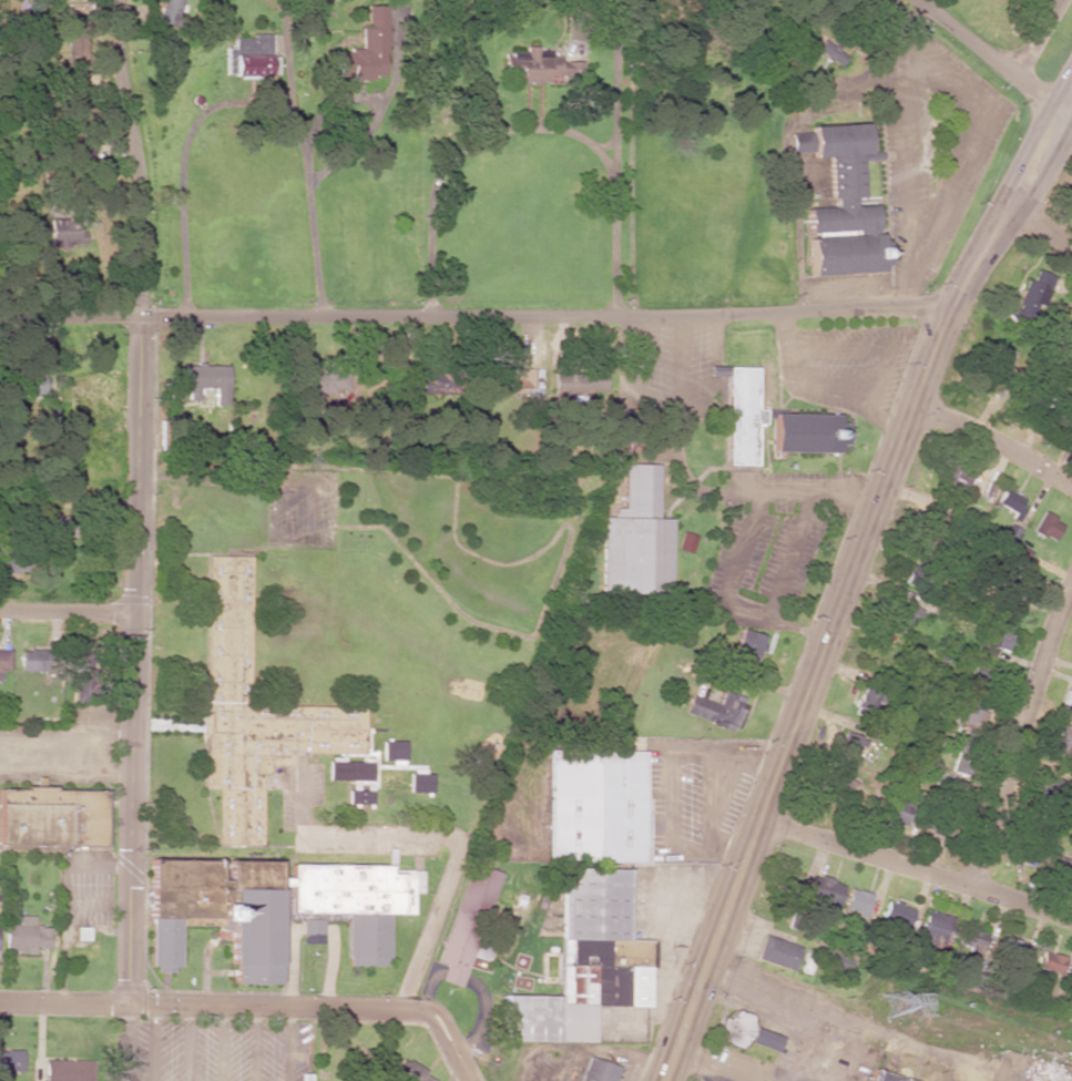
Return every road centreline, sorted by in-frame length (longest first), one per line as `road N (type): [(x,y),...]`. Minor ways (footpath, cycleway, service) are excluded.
road 1 (secondary): [(1062,111),(948,312),(909,397),(663,1080)]
road 2 (residential): [(117,0),(141,216),(143,320),(129,1001)]
road 3 (residential): [(948,312),(0,323)]
road 4 (residential): [(469,1080),(436,1018),(398,1010),(0,1000)]
road 5 (residential): [(1071,918),(757,824)]
road 6 (residential): [(1071,584),(970,885)]
road 7 (residential): [(909,397),(1071,489)]
road 8 (residential): [(1062,111),(915,0)]
road 9 (residential): [(134,613),(0,611)]

